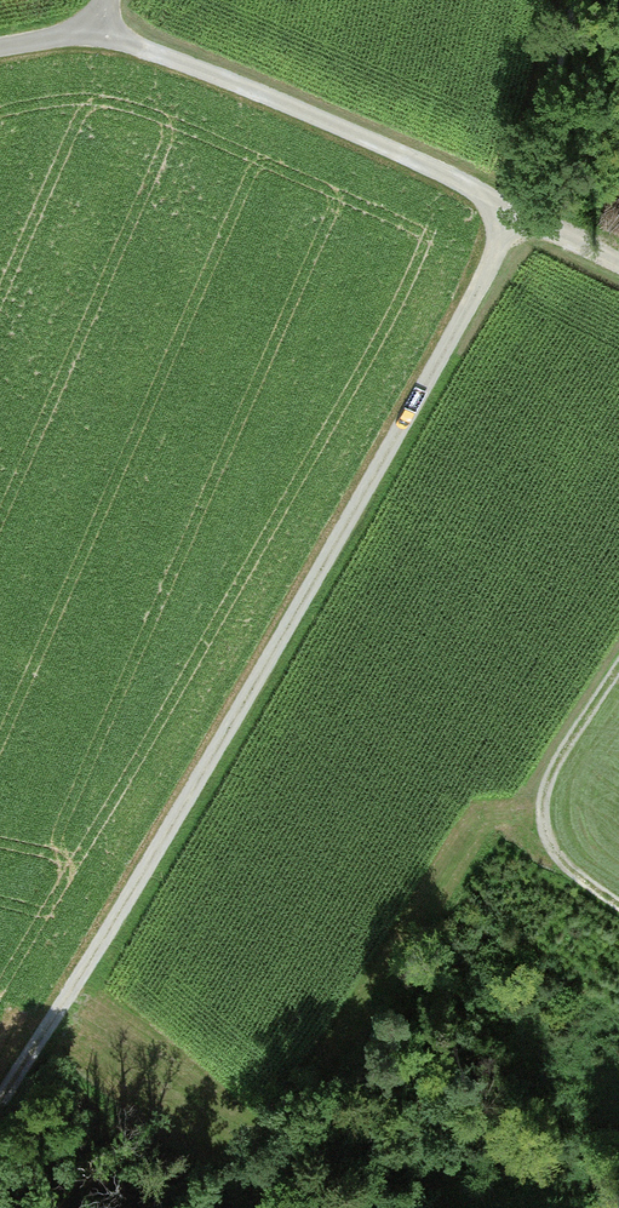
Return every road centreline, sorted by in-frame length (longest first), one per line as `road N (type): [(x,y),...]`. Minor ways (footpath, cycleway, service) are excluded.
road 1 (track): [(518,212),(431,371),(0,1076)]
road 2 (track): [(92,31),(329,122),(518,212)]
road 3 (track): [(618,663),(550,781),(548,817),(555,851),(618,897)]

